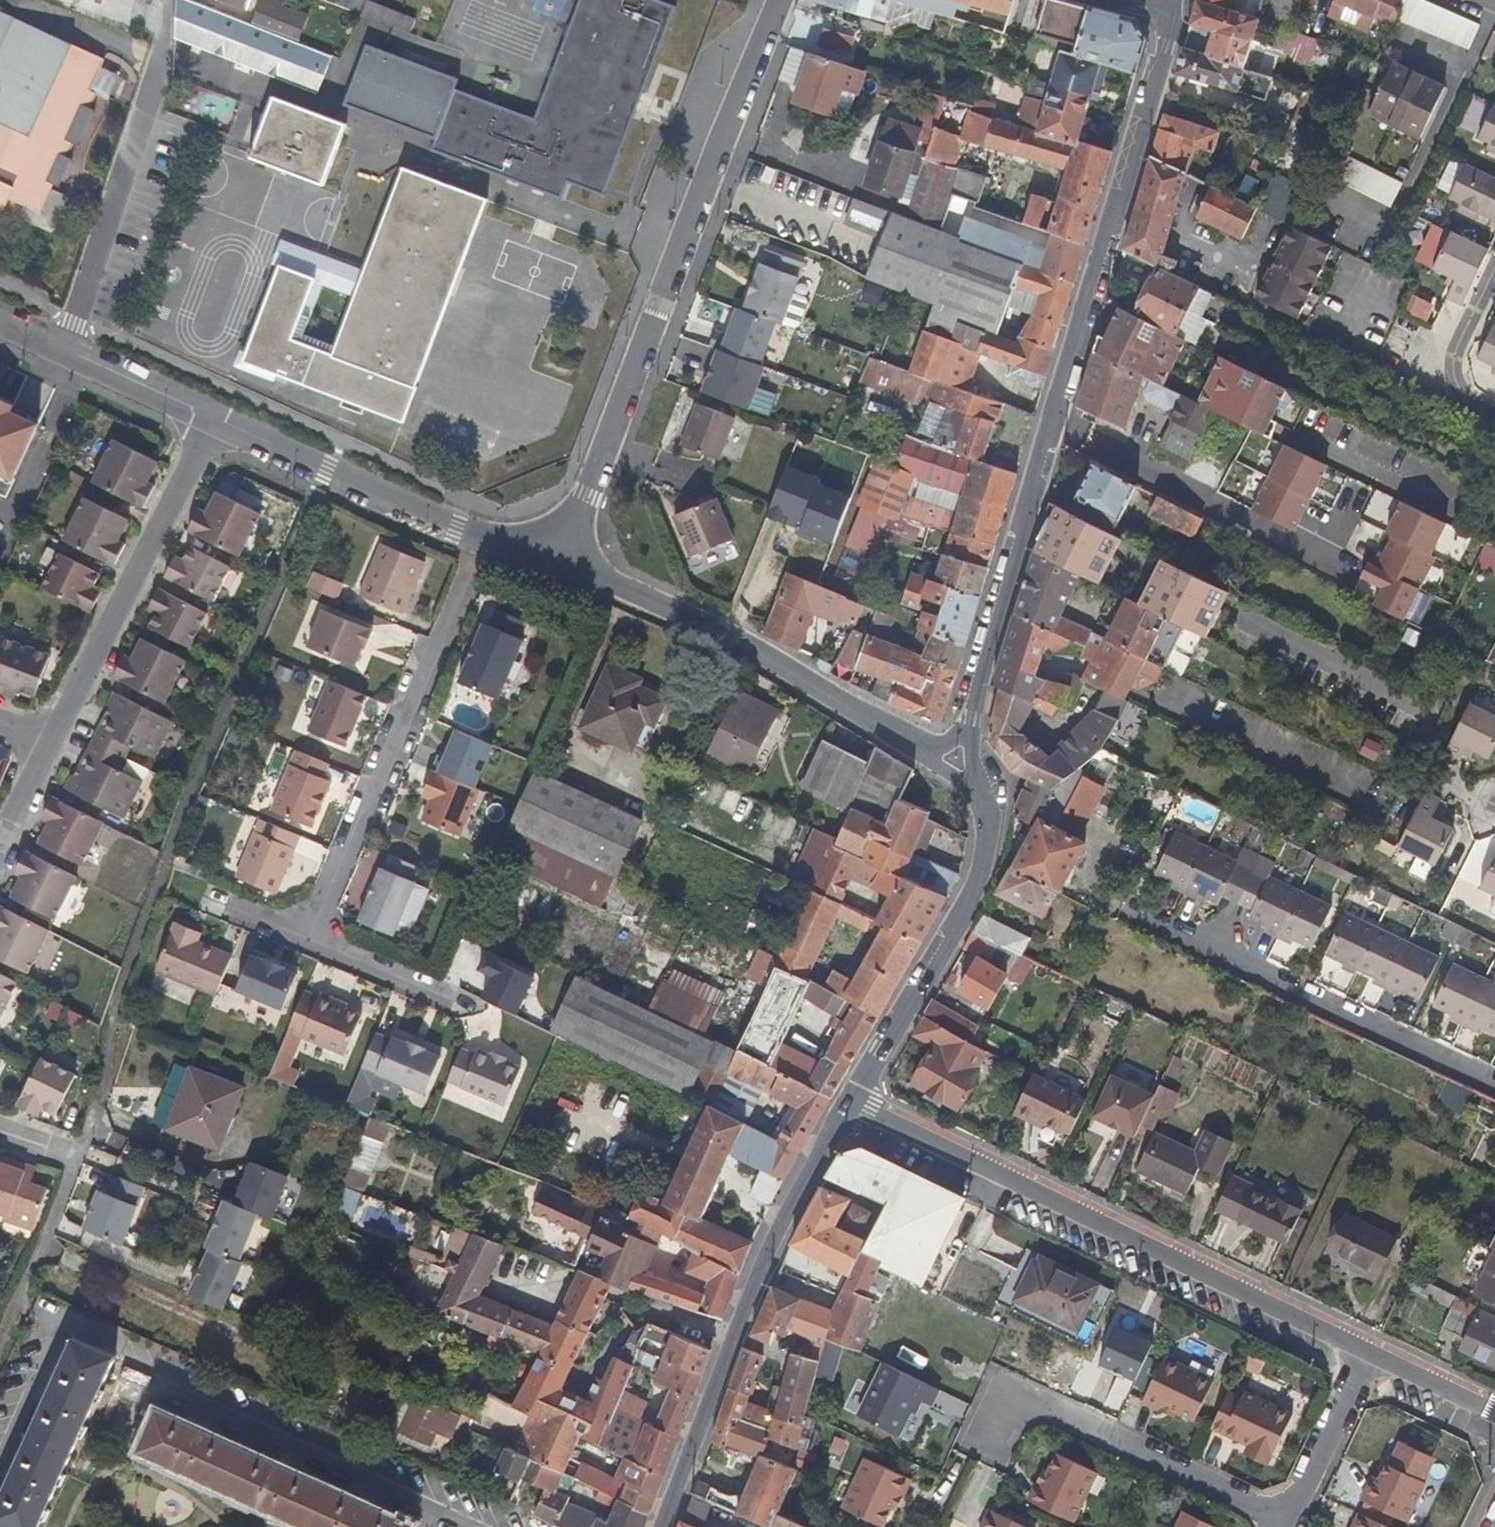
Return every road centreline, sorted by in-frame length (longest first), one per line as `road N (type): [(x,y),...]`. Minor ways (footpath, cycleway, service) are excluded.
road 1 (secondary): [(1169,13),(1166,46),(1080,315),(955,760)]
road 2 (residential): [(562,562),(777,0)]
road 3 (residential): [(1364,1352),(844,1106)]
road 4 (secondary): [(844,1106),(767,1251),(659,1526)]
road 5 (residential): [(562,562),(733,637),(955,760)]
road 6 (residential): [(310,941),(485,538)]
road 7 (secondary): [(955,760),(981,807),(983,867),(956,930),(844,1106)]
road 8 (residential): [(64,357),(155,78),(165,0)]
road 9 (residential): [(50,744),(214,421)]
road 10 (residential): [(1282,1520),(1035,1403),(993,1426)]
road 11 (residential): [(214,421),(485,538)]
road 12 (residential): [(1282,1520),(1364,1352)]
road 13 (residential): [(1494,423),(1462,396),(1453,370),(1494,273)]
road 14 (residential): [(64,357),(214,421)]
road 15 (residential): [(310,941),(441,999)]
road 16 (residential): [(1494,1412),(1364,1352)]

